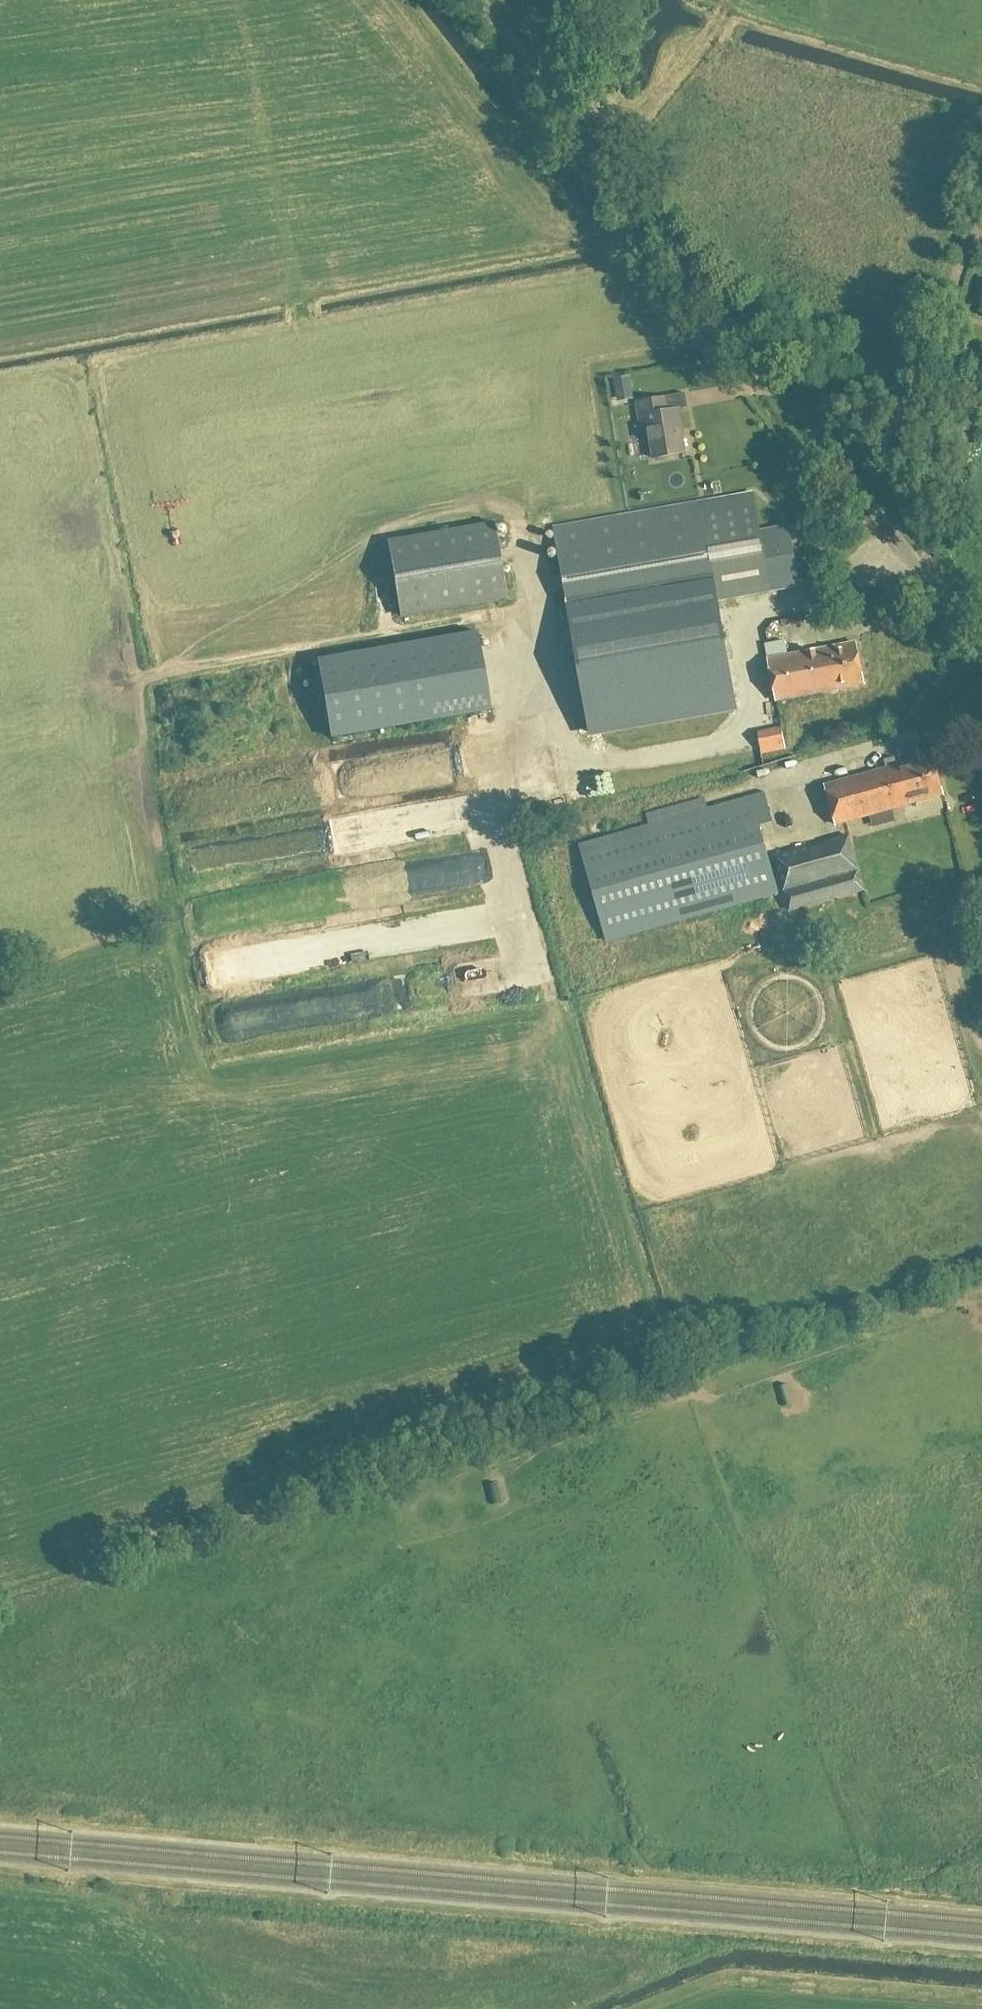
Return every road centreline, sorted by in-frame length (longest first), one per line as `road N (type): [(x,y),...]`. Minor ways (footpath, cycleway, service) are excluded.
road 1 (unclassified): [(981,653),(560,100)]
road 2 (unclassified): [(560,100),(481,0)]

